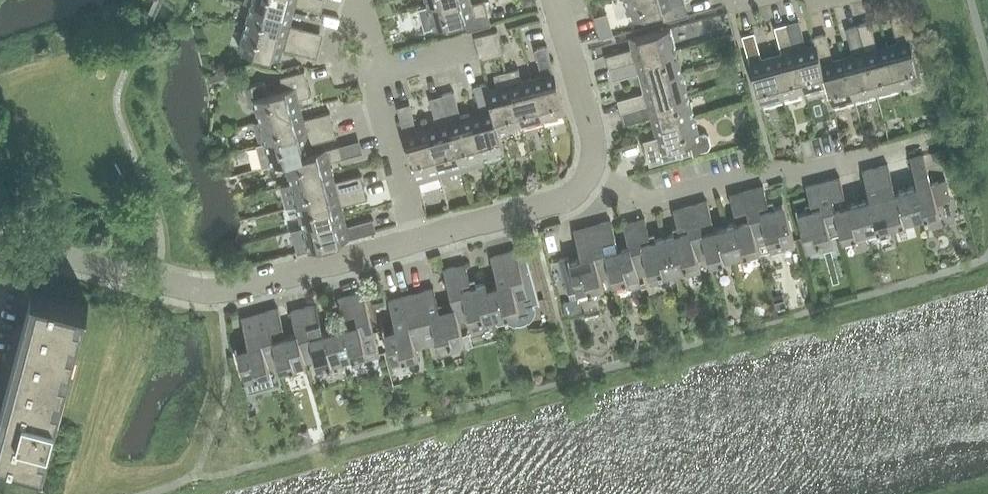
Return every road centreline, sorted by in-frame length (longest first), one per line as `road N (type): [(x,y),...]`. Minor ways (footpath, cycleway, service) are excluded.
road 1 (residential): [(0,238),(222,291),(417,240)]
road 2 (residential): [(589,172),(650,203),(774,169),(801,175),(913,145)]
road 3 (residential): [(417,240),(557,201),(589,172)]
road 4 (residential): [(589,172),(592,136),(555,0)]
road 5 (residential): [(417,240),(372,72)]

